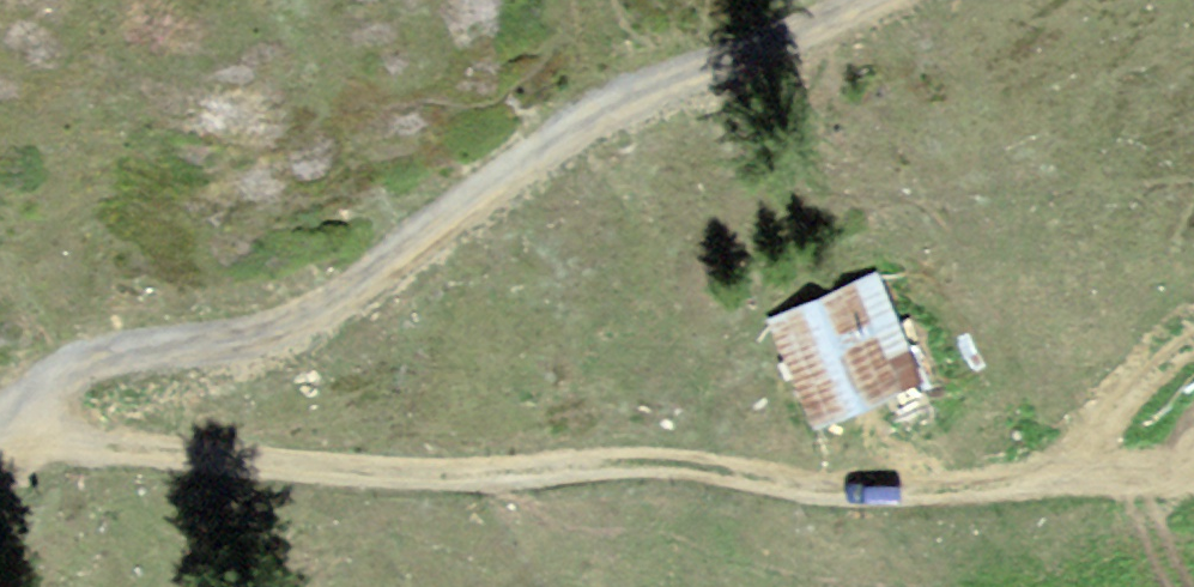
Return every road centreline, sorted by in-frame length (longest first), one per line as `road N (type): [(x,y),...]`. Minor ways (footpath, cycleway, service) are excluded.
road 1 (track): [(17,400),(73,439),(441,466),(618,448),(719,455),(832,479),(1185,468)]
road 2 (track): [(0,412),(92,365),(228,343),(324,307),(495,172),(652,88),(876,0)]

